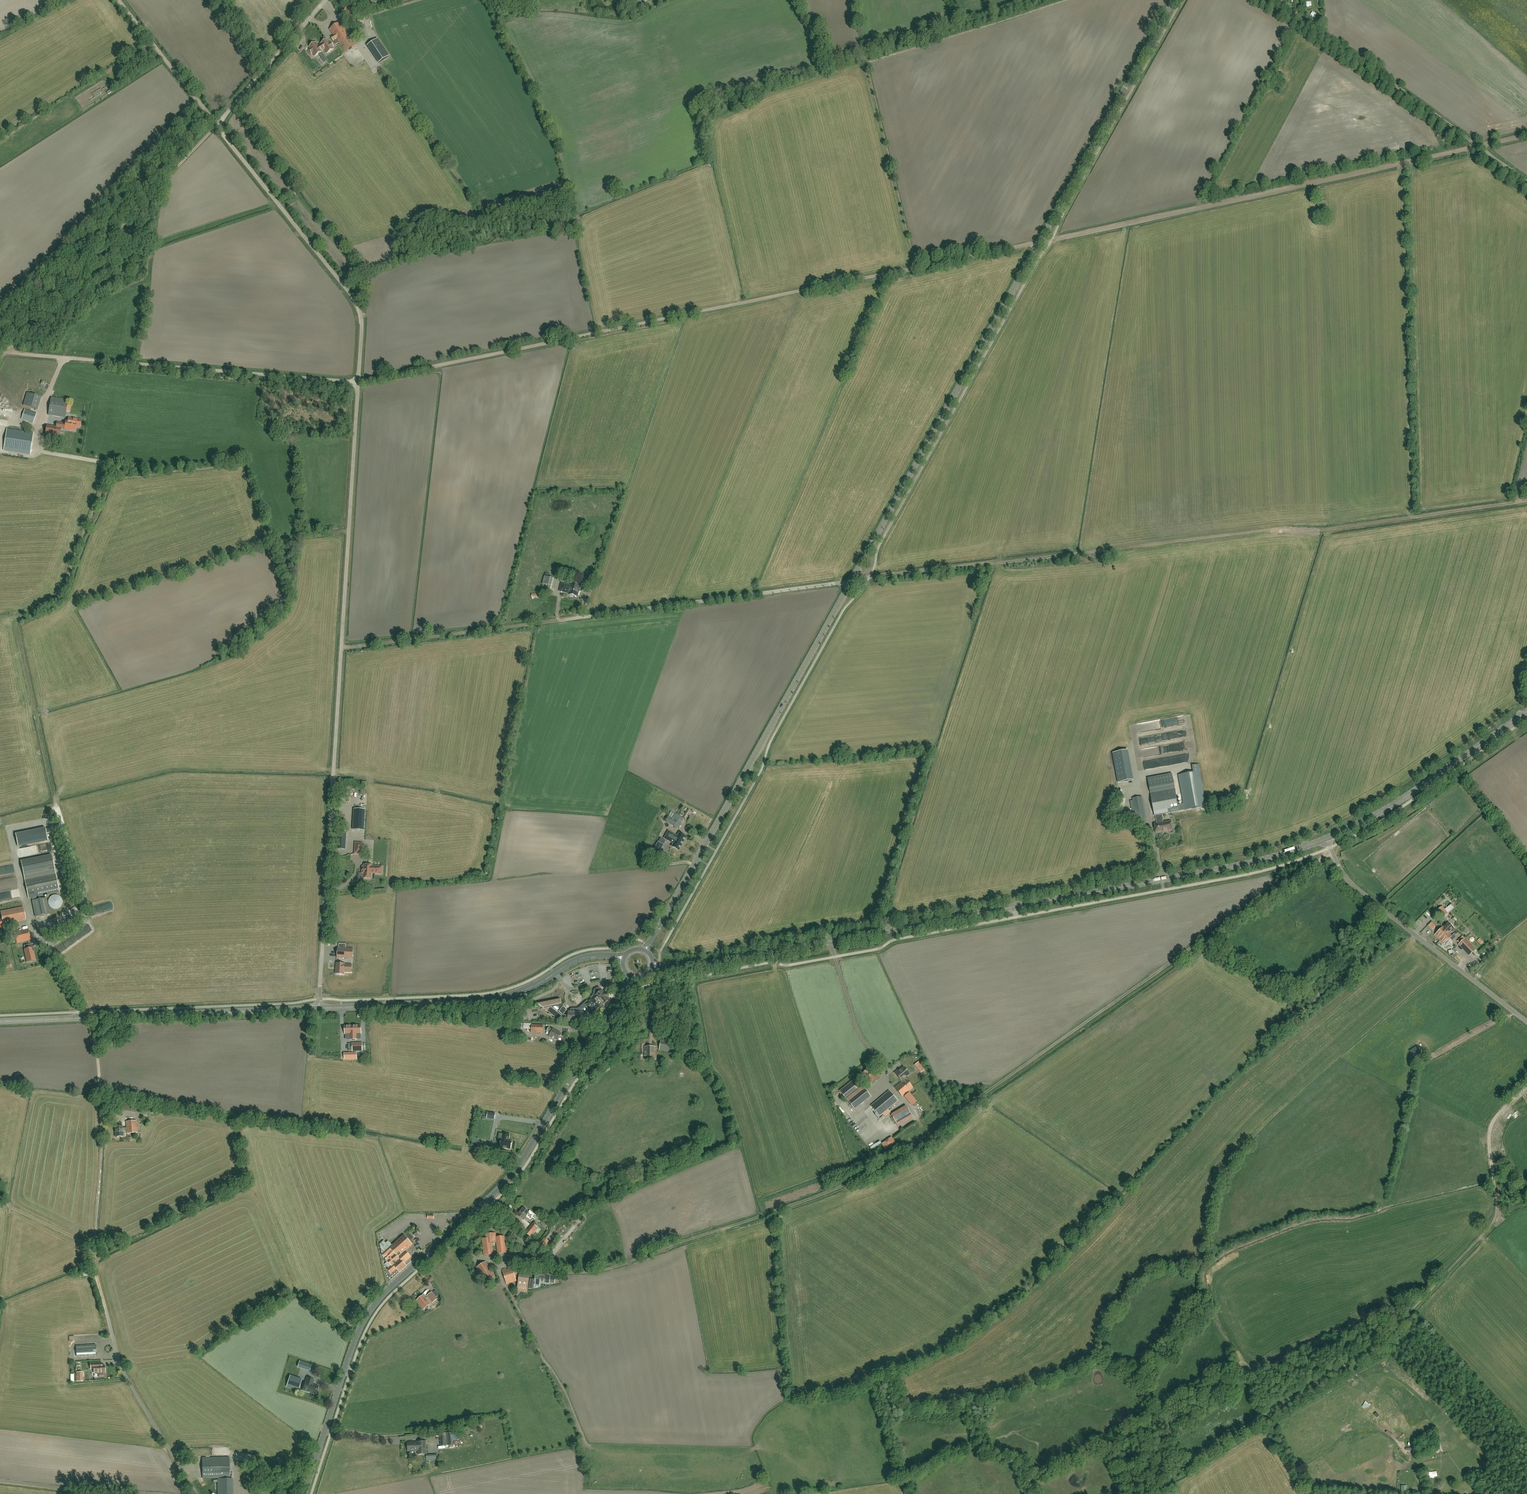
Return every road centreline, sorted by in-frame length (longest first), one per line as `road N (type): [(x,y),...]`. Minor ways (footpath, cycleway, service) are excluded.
road 1 (track): [(358,382),(1478,146)]
road 2 (tertiary): [(646,950),(1173,0)]
road 3 (track): [(1332,850),(976,1099),(914,1152),(858,1180),(589,1269),(553,1269),(486,1209)]
road 4 (secondary): [(654,966),(700,967),(1230,868),(1327,839)]
road 5 (track): [(1526,505),(850,581)]
road 6 (unclassified): [(319,1008),(358,382)]
road 7 (tertiary): [(305,1493),(366,1316),(526,1157),(632,978)]
road 8 (track): [(1146,1493),(1373,1348),(1490,1228),(1497,1208),(1490,1131),(1526,1085)]
road 9 (track): [(95,462),(105,466),(105,481),(61,596),(14,631),(91,929),(52,955)]
road 10 (unclassified): [(358,382),(358,307),(220,127),(325,0)]
road 11 (unclassified): [(358,382),(8,353)]
road 12 (secondary): [(319,1008),(0,1022)]
road 13 (secondary): [(624,958),(582,959),(498,999),(319,1008)]
road 14 (track): [(8,353),(220,123)]
road 15 (track): [(82,1012),(100,1084),(93,1255),(104,1306)]
road 16 (unclassified): [(1526,1021),(1353,885),(1327,839)]
road 17 (track): [(1274,0),(1478,146)]
road 18 (secondary): [(1327,839),(1408,796),(1526,712)]
road 19 (track): [(341,648),(558,620)]
road 20 (unclassified): [(196,1493),(122,1368),(104,1306)]
road 21 (track): [(220,123),(119,0)]
road 22 (unclassified): [(155,1493),(0,1480)]

